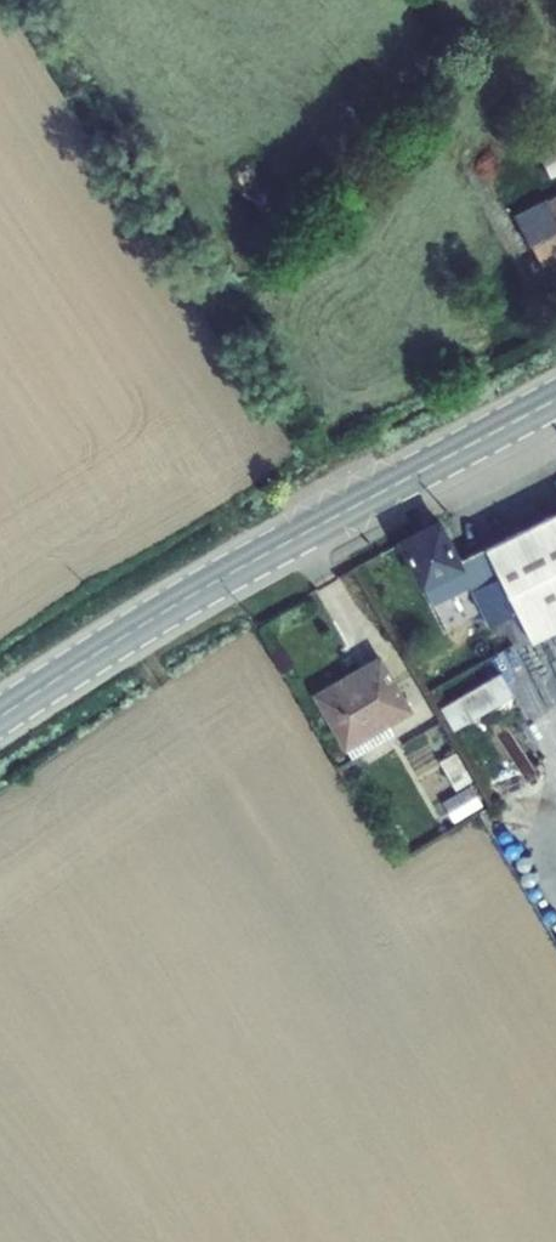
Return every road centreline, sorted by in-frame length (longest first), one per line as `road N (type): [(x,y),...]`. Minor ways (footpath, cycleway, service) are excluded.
road 1 (secondary): [(555,399),(238,567),(0,717)]

